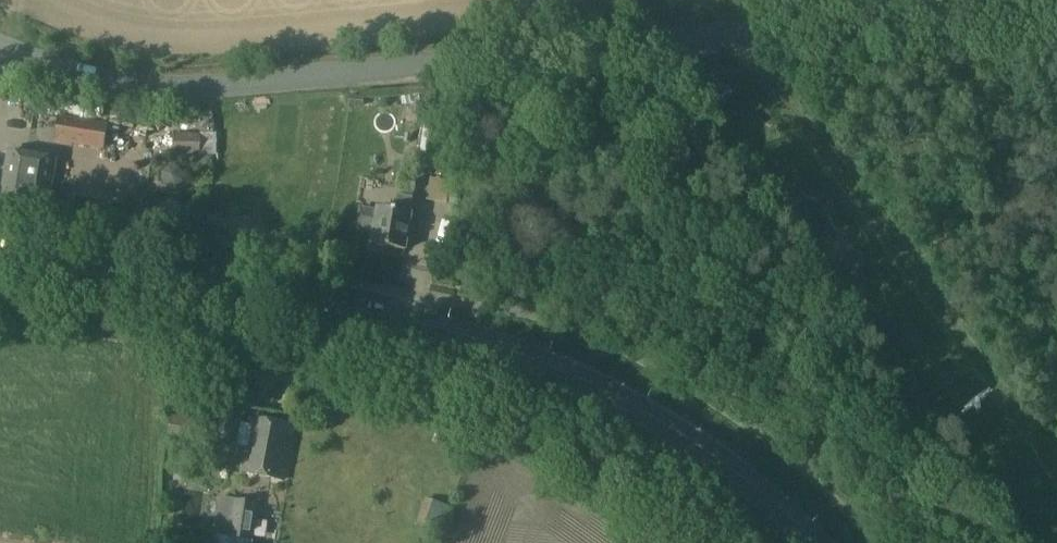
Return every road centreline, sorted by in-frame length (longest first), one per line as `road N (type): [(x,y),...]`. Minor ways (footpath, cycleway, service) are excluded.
road 1 (tertiary): [(0,49),(96,81),(151,89),(1056,5)]
road 2 (secondary): [(822,542),(736,470),(634,407),(494,343),(302,295),(0,247)]
road 3 (track): [(1056,484),(749,62),(743,32)]

